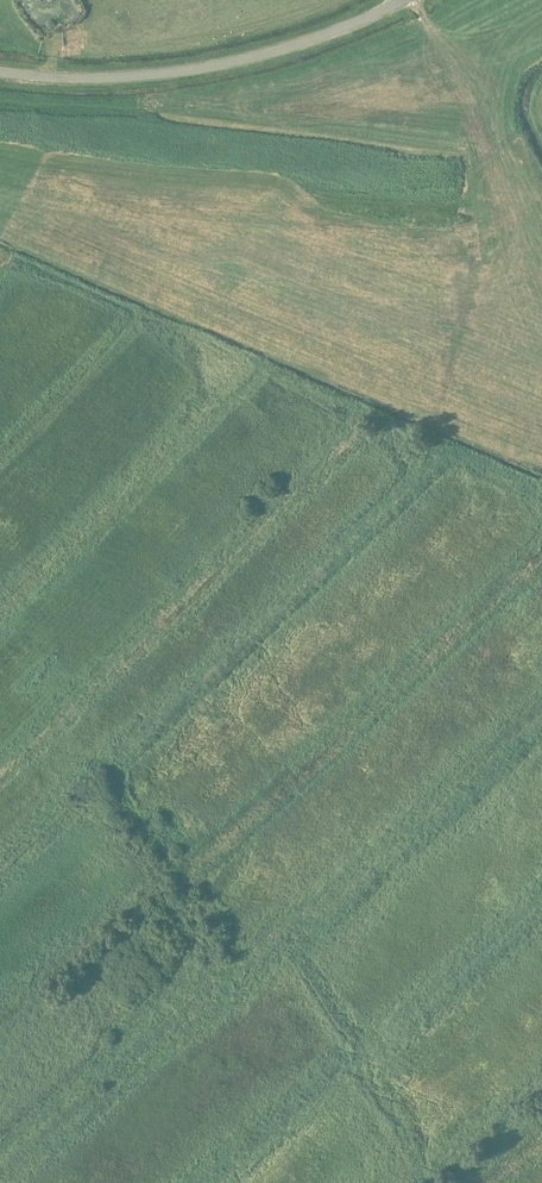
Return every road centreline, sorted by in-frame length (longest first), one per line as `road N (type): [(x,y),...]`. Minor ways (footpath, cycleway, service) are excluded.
road 1 (tertiary): [(404,0),(323,35),(210,66),(103,78),(0,71)]

